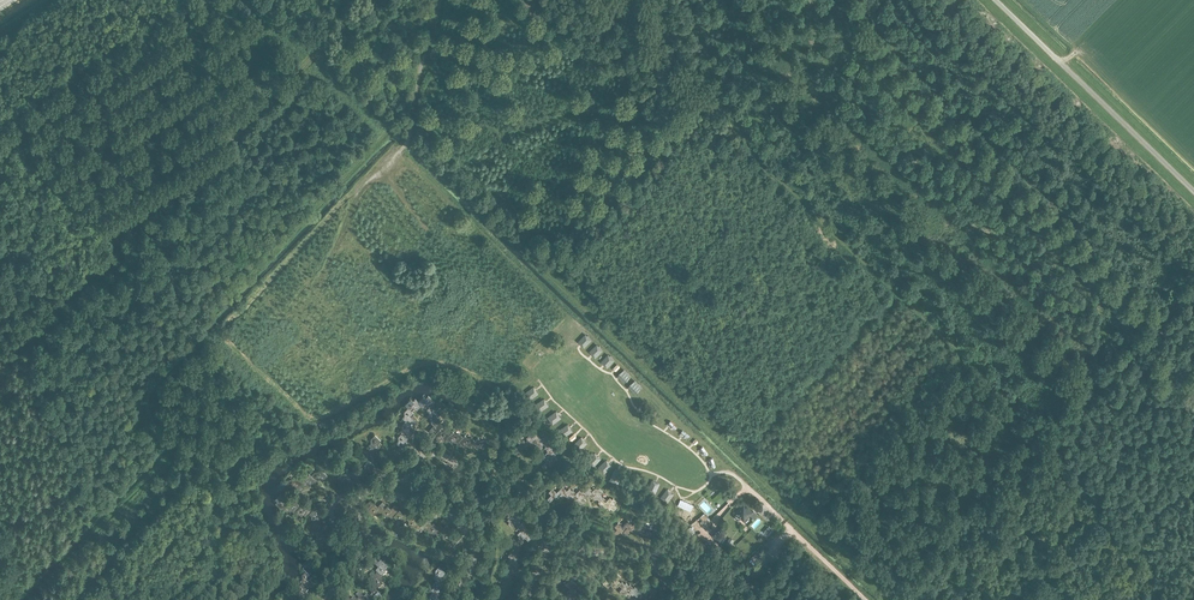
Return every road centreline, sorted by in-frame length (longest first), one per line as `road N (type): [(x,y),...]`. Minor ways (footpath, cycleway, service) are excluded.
road 1 (unclassified): [(1193,192),(995,0)]
road 2 (track): [(441,0),(413,113),(387,172)]
road 3 (unclassified): [(869,599),(780,512),(745,546)]
road 4 (residential): [(461,471),(491,473),(522,489),(538,512),(546,544)]

